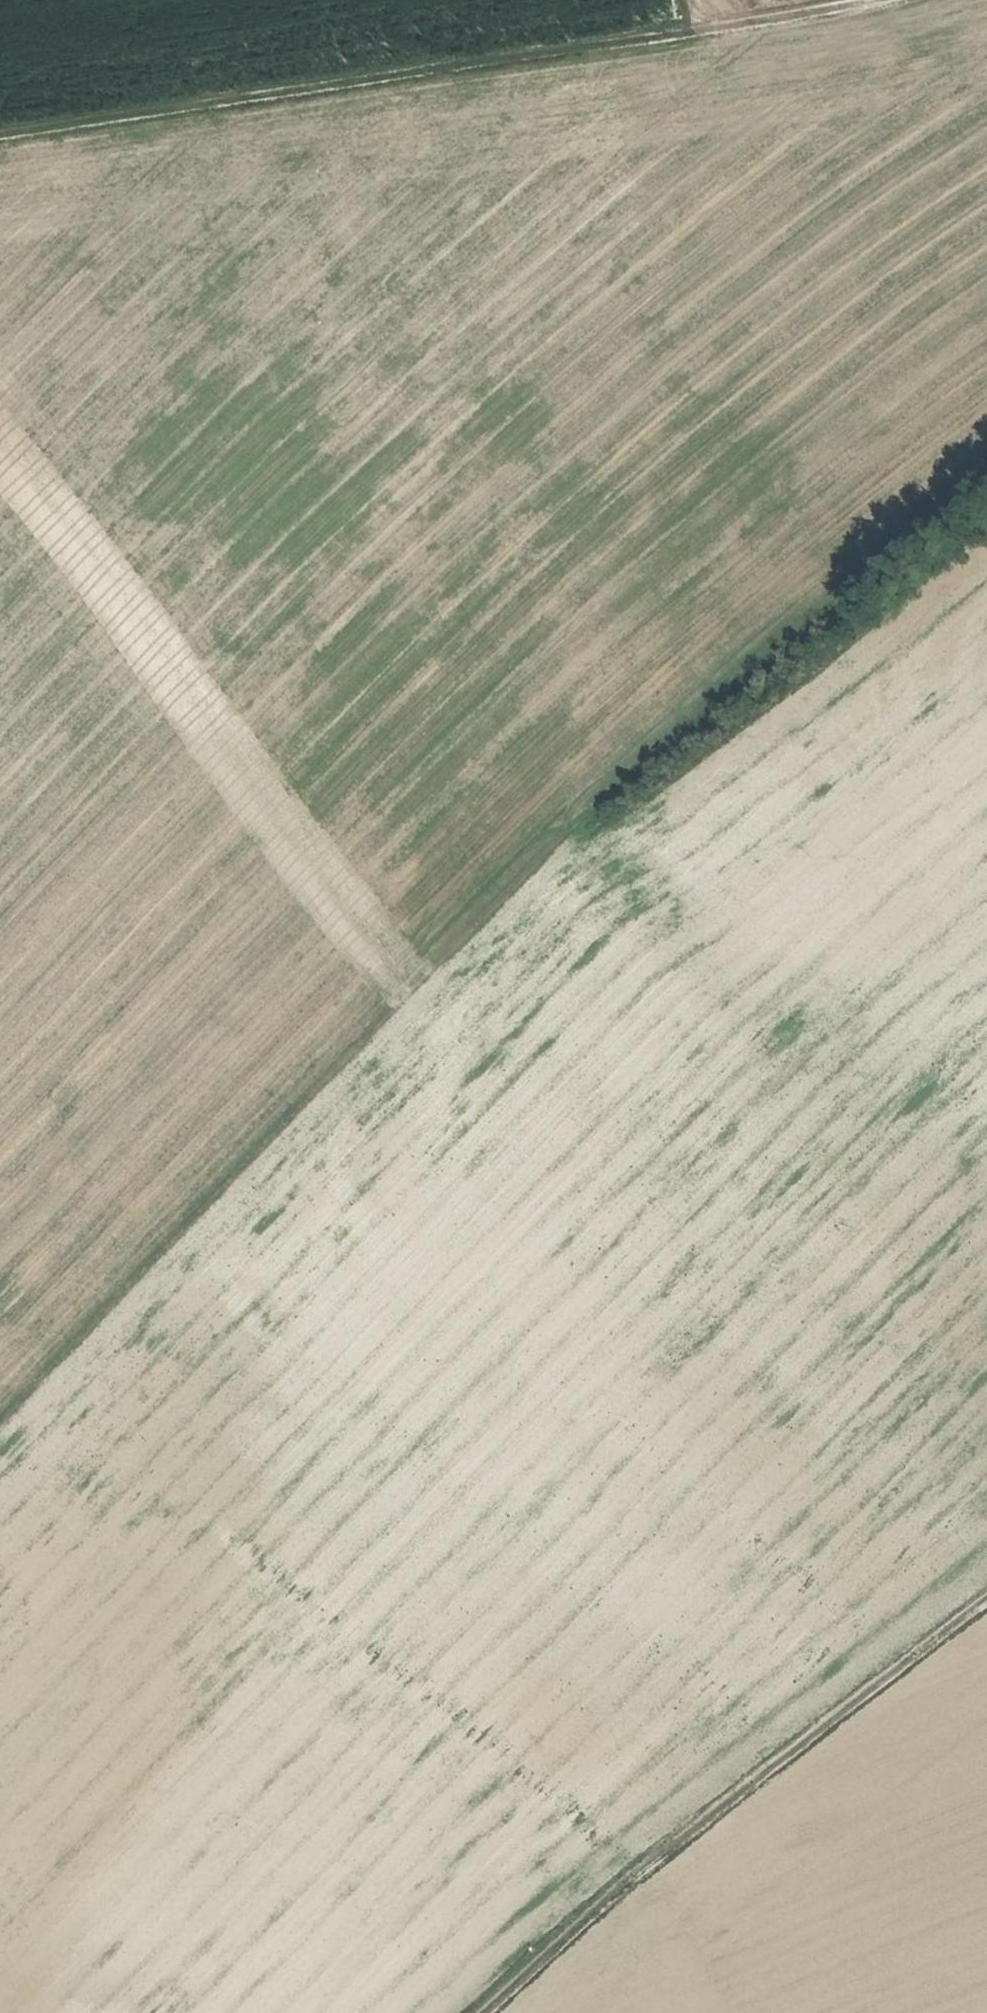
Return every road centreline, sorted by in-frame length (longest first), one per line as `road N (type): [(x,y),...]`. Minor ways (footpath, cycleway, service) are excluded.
road 1 (track): [(0,136),(905,0)]
road 2 (track): [(494,2012),(609,1906),(986,1601)]

